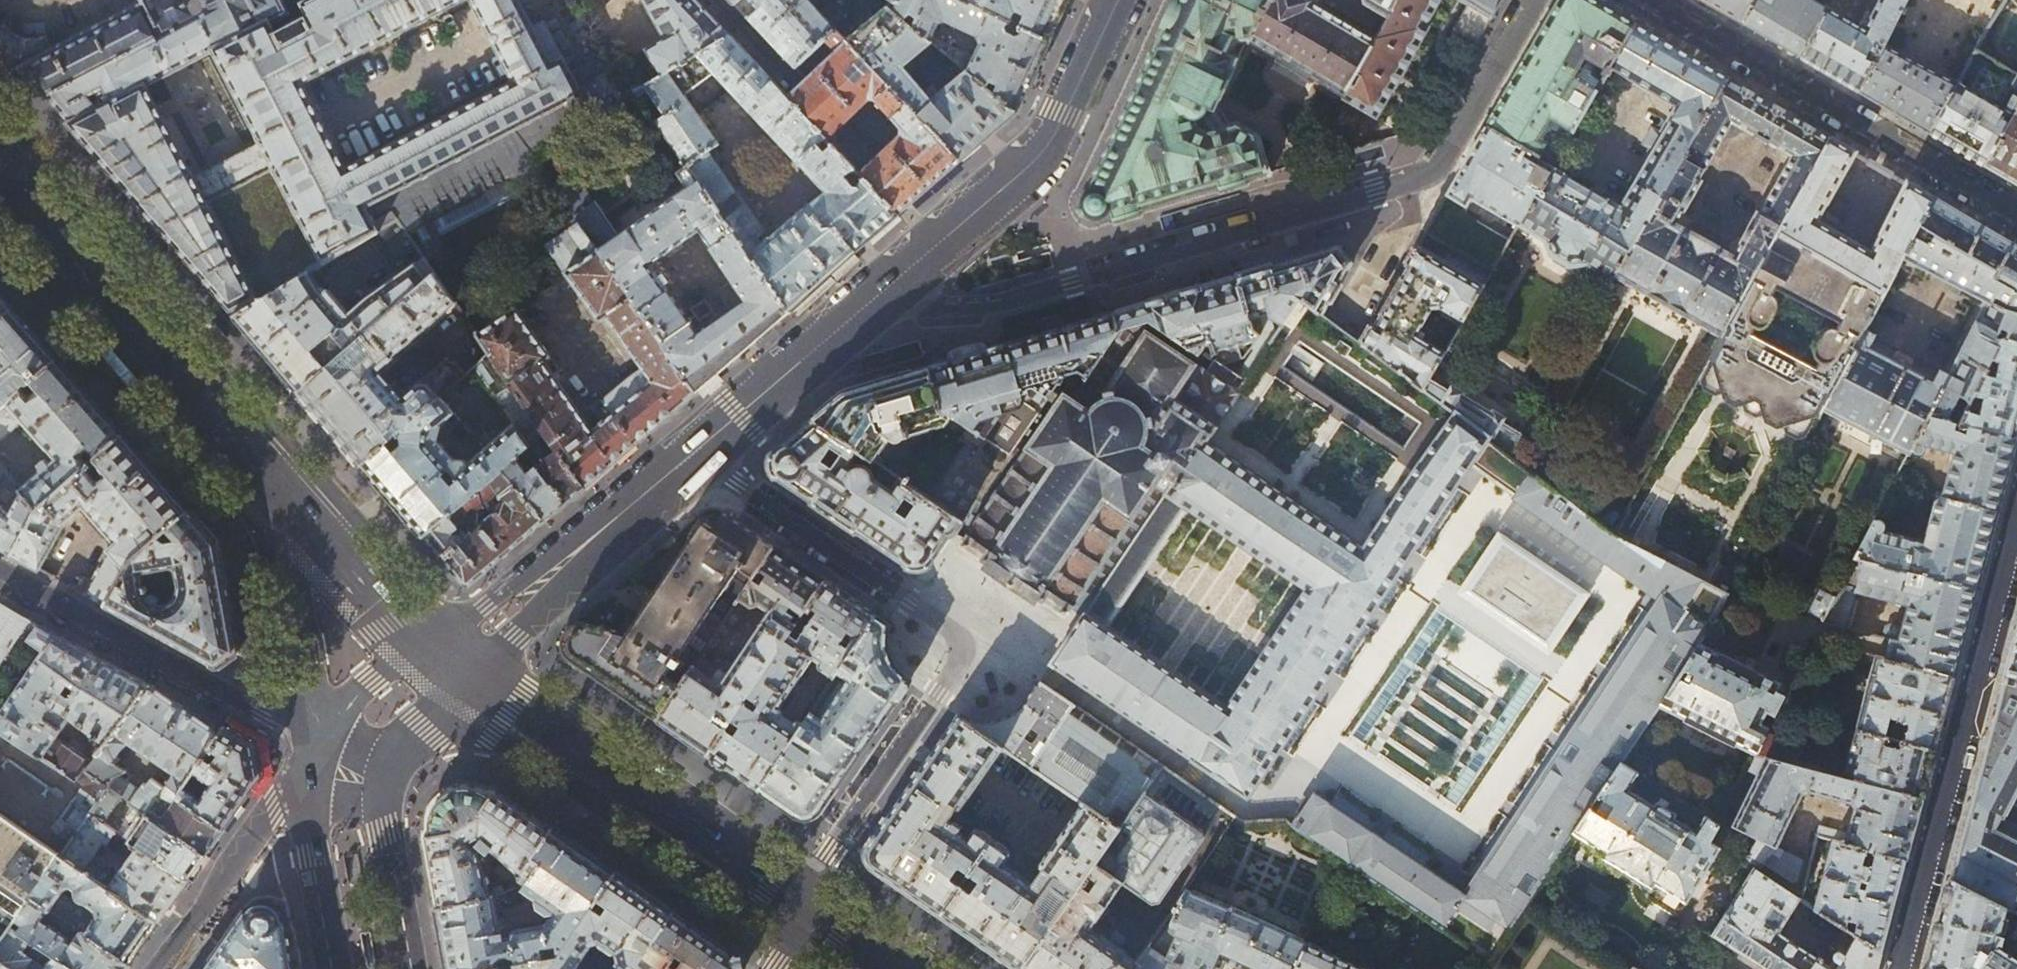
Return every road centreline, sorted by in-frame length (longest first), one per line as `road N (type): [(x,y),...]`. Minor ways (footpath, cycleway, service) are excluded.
road 1 (residential): [(804,360),(1429,173),(1531,0)]
road 2 (residential): [(798,896),(952,678),(951,647),(943,620),(694,453)]
road 3 (secondary): [(804,360),(1055,139),(1115,0)]
road 4 (residential): [(1903,968),(2016,531)]
road 5 (residential): [(2016,214),(1647,0)]
road 6 (primary): [(0,172),(263,473)]
road 7 (primary): [(477,670),(798,896)]
road 8 (residential): [(309,745),(0,575)]
road 9 (secondary): [(263,473),(309,745)]
road 10 (residential): [(309,745),(159,968)]
road 11 (primary): [(263,473),(399,616),(434,641)]
road 12 (tertiary): [(631,505),(434,641)]
road 13 (secondary): [(477,670),(631,505)]
road 14 (secondary): [(309,745),(315,854),(335,968)]
road 15 (secondary): [(410,968),(386,839),(390,786)]
road 16 (residential): [(434,641),(372,682),(309,745)]
road 17 (secondary): [(390,786),(420,728),(477,670)]
road 18 (secondary): [(694,453),(804,360)]
road 19 (primary): [(798,896),(904,968)]

